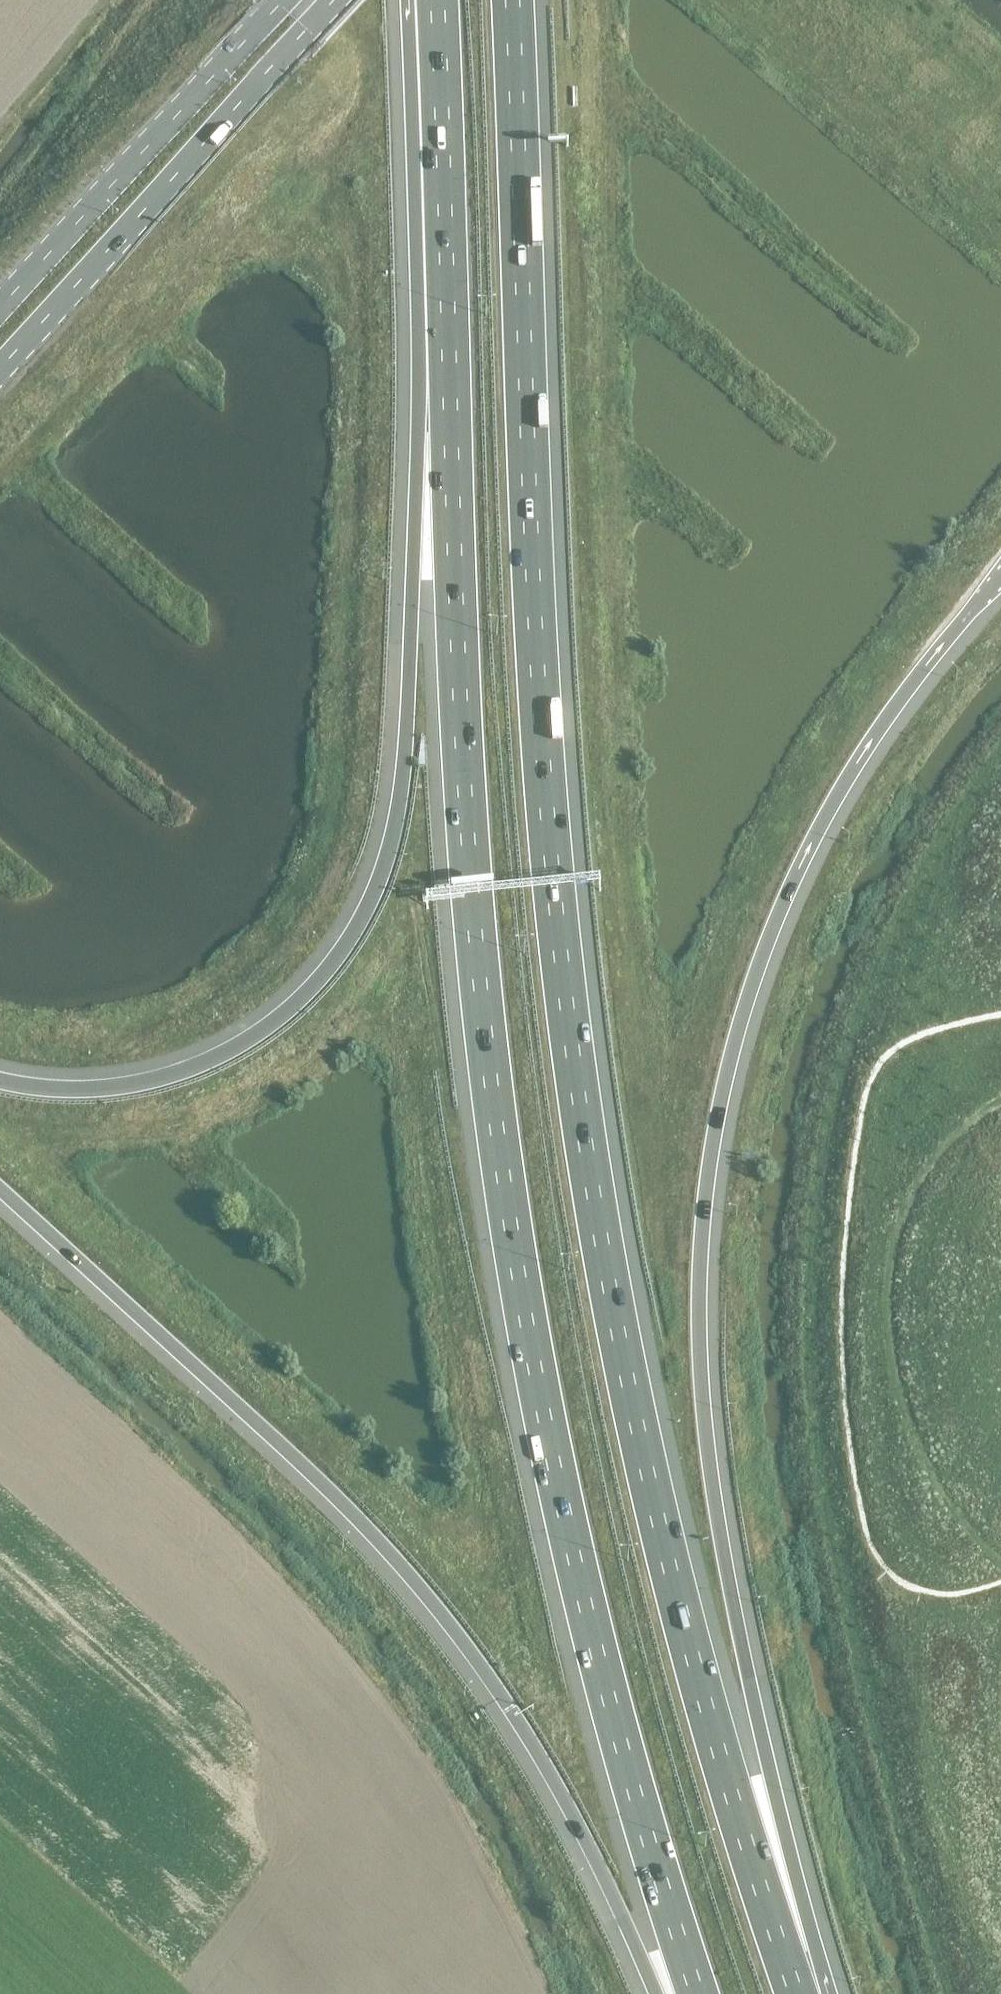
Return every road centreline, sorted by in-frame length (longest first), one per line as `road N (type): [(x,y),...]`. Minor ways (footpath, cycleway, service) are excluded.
road 1 (motorway): [(798,1993),(732,1796),(671,1566),(575,1072),(555,886),(514,0)]
road 2 (motorway): [(450,356),(461,702),(496,1120),(565,1511),(628,1764),(698,1993)]
road 3 (motorway): [(802,1993),(702,1382),(706,1244),(722,1121),(762,981),(815,862),(905,709),(1000,587)]
road 4 (motorway): [(0,1190),(298,1462),(438,1607),(573,1814),(659,1993)]
road 5 (motorway): [(450,356),(413,580),(402,796),(386,862),(356,930),(289,1011),(198,1065),(94,1089),(0,1080)]
road 6 (motorway): [(0,368),(332,0)]
road 7 (motorway): [(283,0),(0,307)]
road 8 (motorway): [(437,0),(450,356)]

